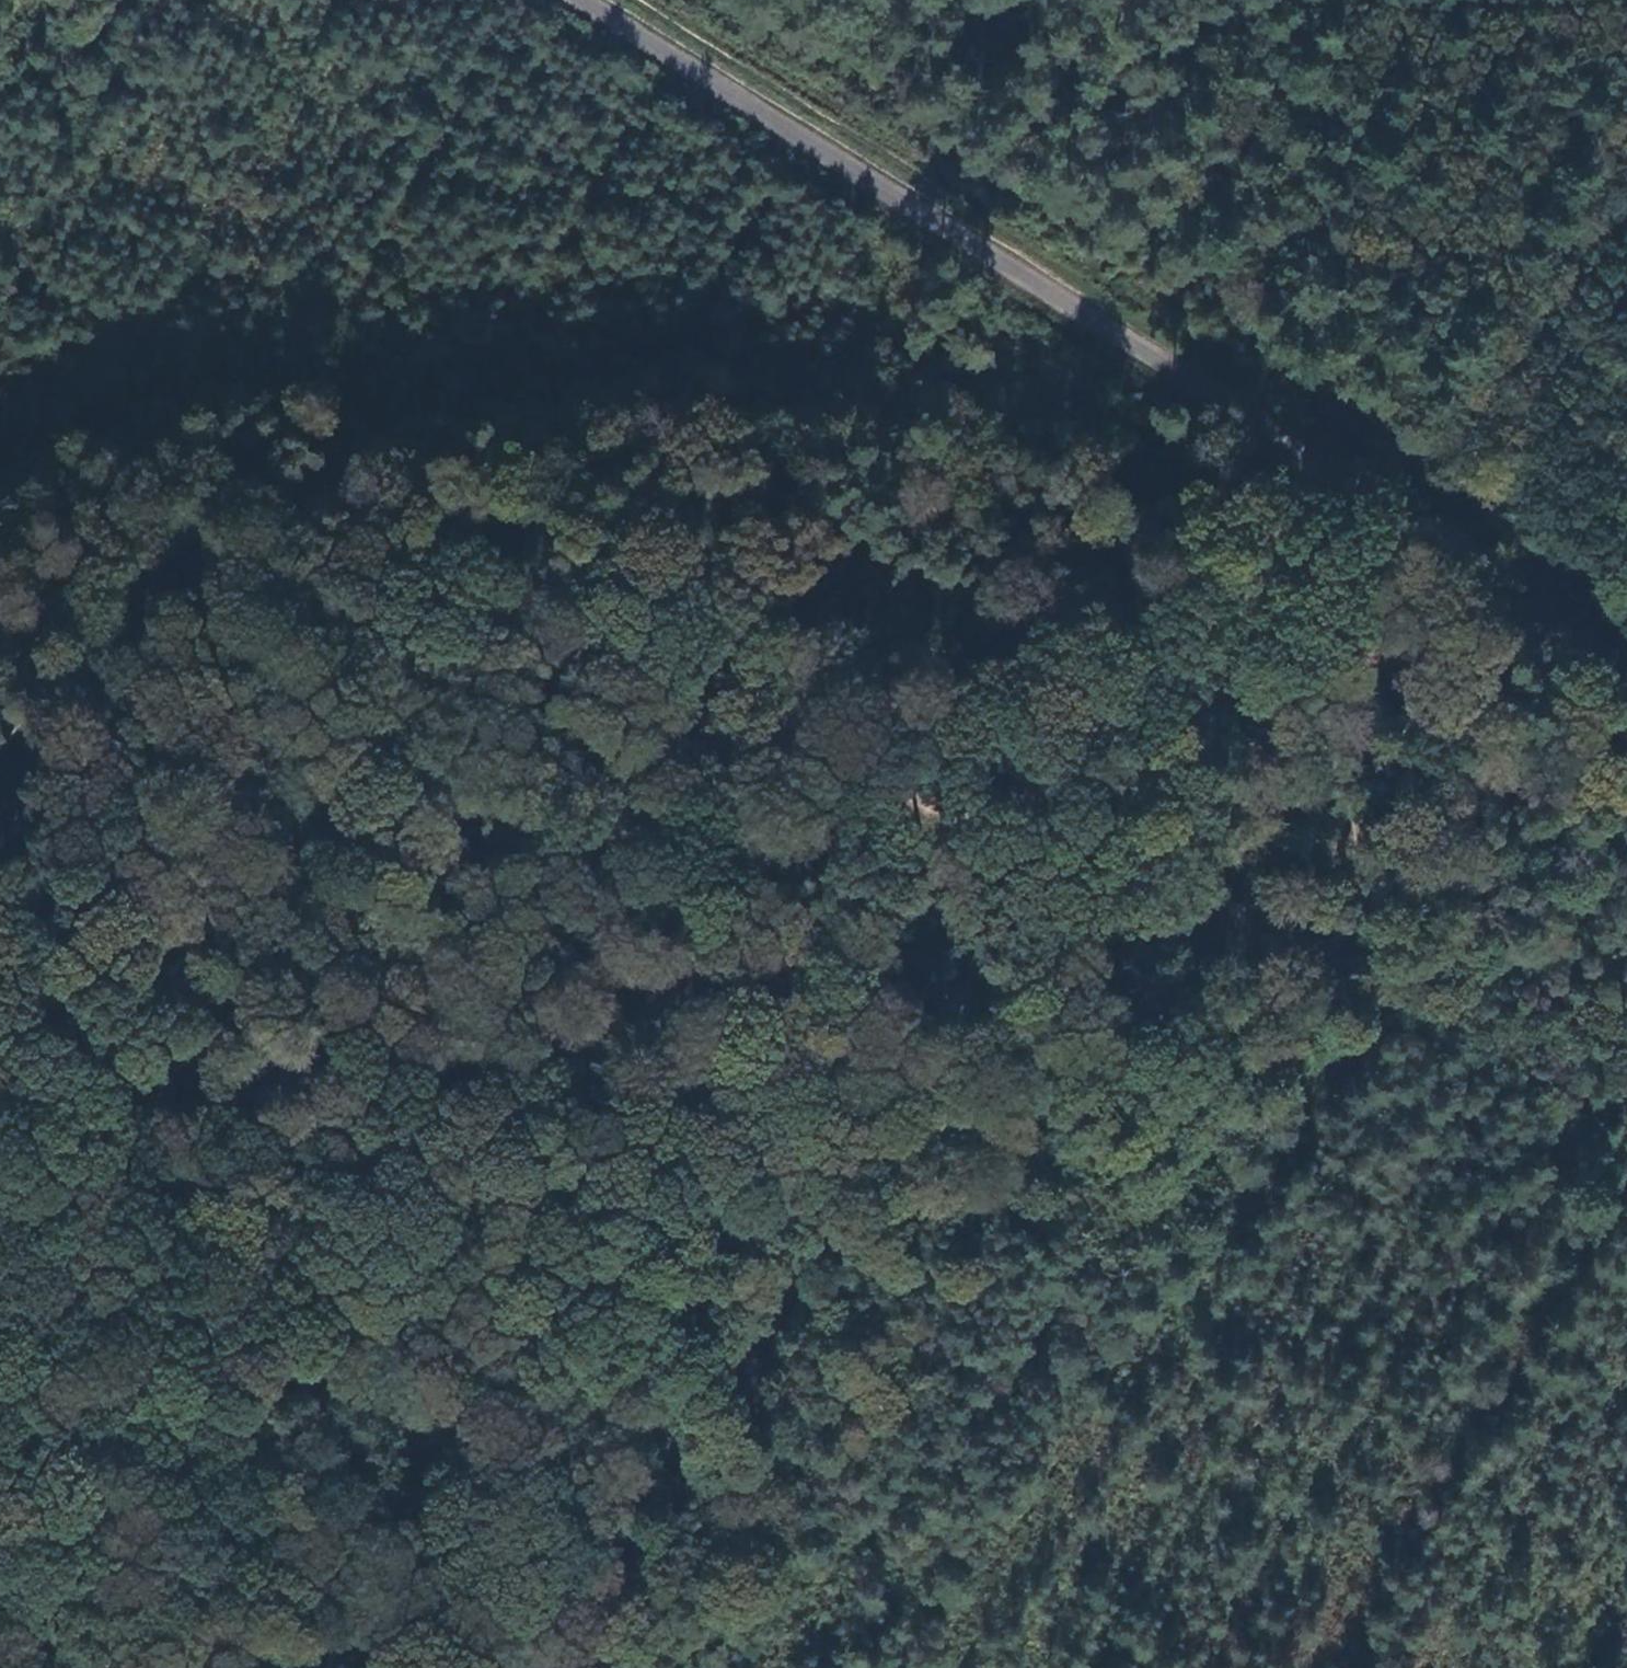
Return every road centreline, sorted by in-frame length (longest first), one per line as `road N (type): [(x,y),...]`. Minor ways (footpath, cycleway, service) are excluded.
road 1 (track): [(1626,653),(578,0)]

